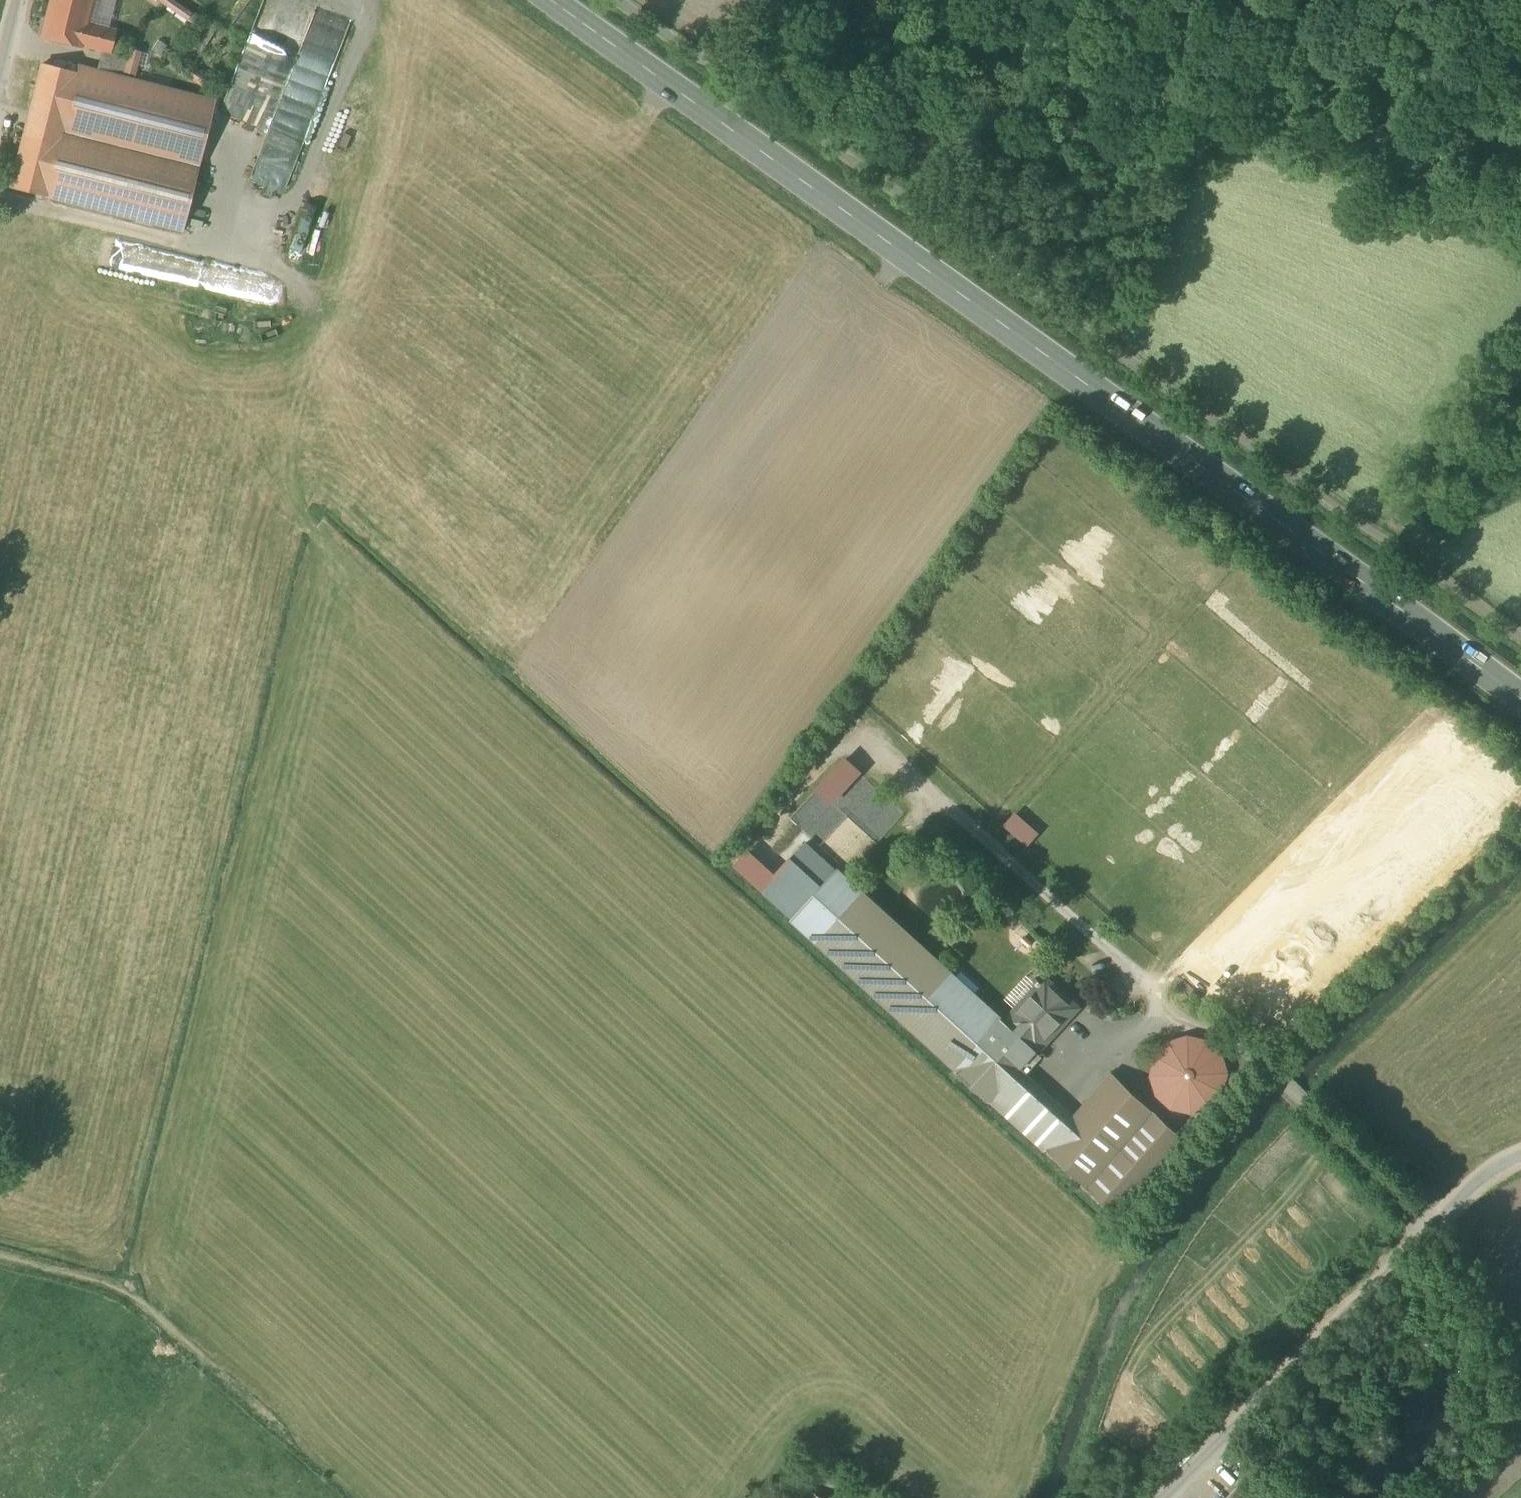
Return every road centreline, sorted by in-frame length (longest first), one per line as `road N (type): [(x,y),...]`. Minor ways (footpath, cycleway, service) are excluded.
road 1 (secondary): [(550,0),(1520,699)]
road 2 (residential): [(1520,1157),(1467,1192),(1160,1497)]

